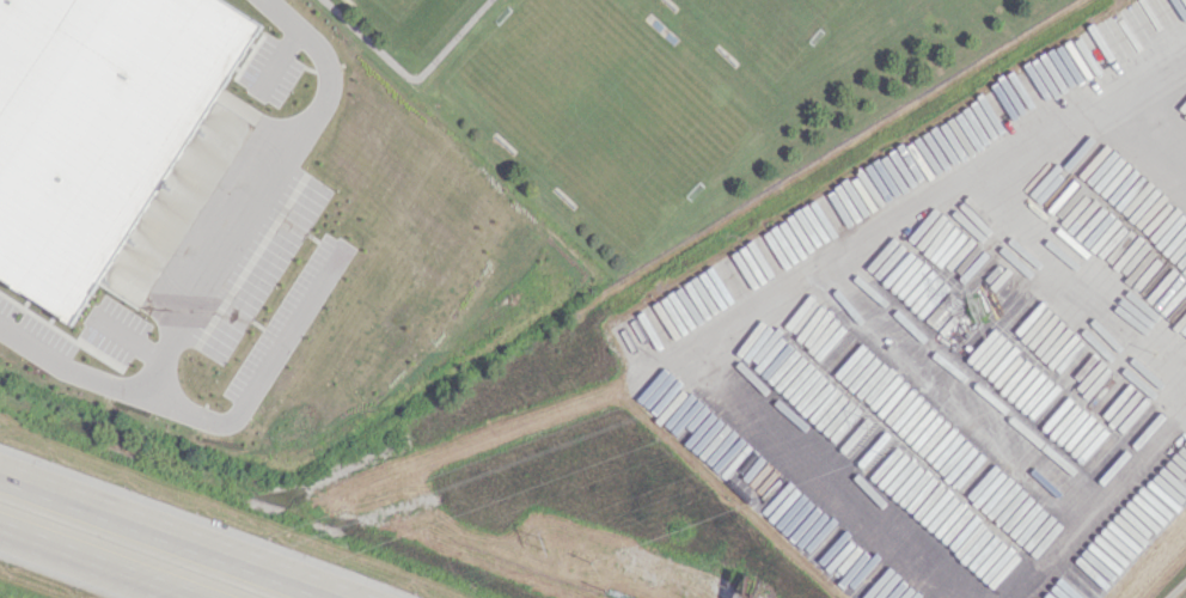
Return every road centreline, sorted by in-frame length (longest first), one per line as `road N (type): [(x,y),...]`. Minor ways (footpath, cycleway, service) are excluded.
road 1 (motorway): [(335,597),(0,476)]
road 2 (motorway): [(0,524),(204,597)]

